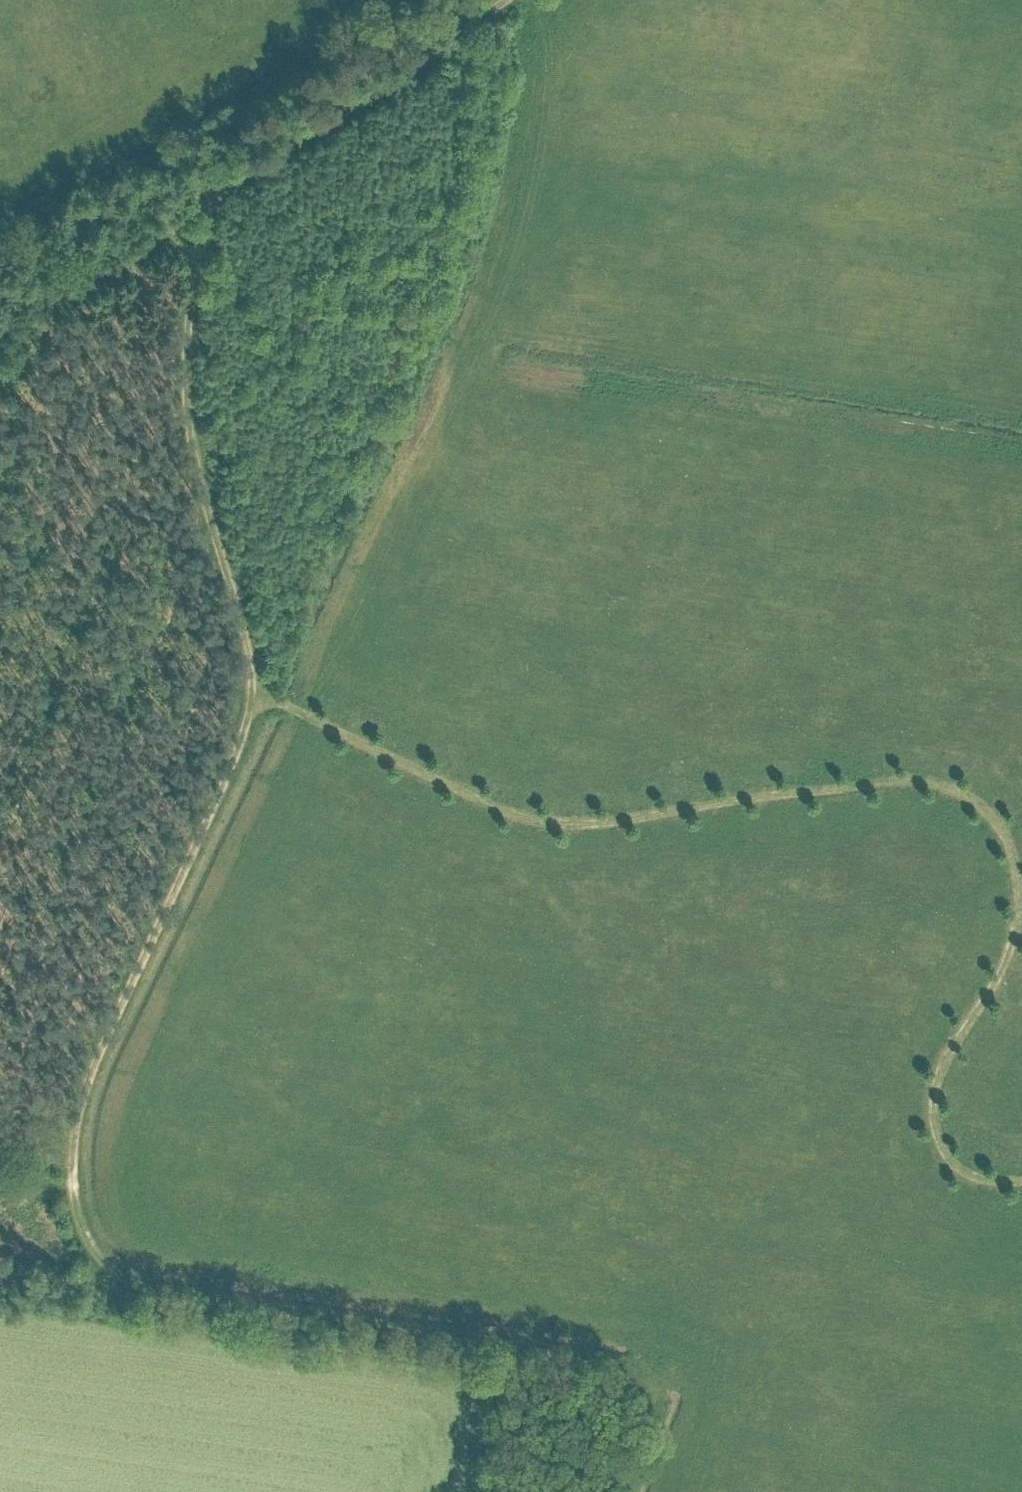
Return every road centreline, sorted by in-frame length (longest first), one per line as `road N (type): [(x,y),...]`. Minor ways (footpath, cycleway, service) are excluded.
road 1 (track): [(622,1491),(650,1416),(649,1384),(640,1376),(169,1294),(116,1275),(78,1228),(70,1177),(79,1097),(231,768),(249,699)]
road 2 (track): [(249,699),(285,704),(505,810),(551,821),(888,782),(960,791),(1008,844),(1015,918),(1000,968),(938,1072),(931,1113),(948,1157),(988,1179),(1021,1178)]
road 3 (track): [(249,699),(240,606),(189,435),(186,361),(210,203),(243,170),(409,71),(502,0)]

